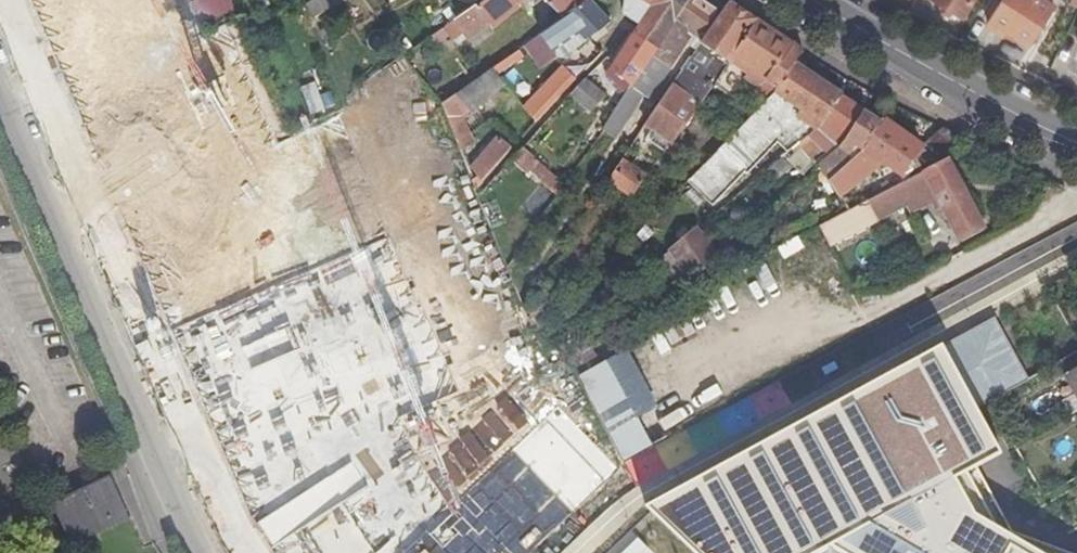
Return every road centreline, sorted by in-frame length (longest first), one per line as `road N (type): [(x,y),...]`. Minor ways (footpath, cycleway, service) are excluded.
road 1 (residential): [(197,552),(0,85)]
road 2 (tertiary): [(1076,142),(813,0)]

